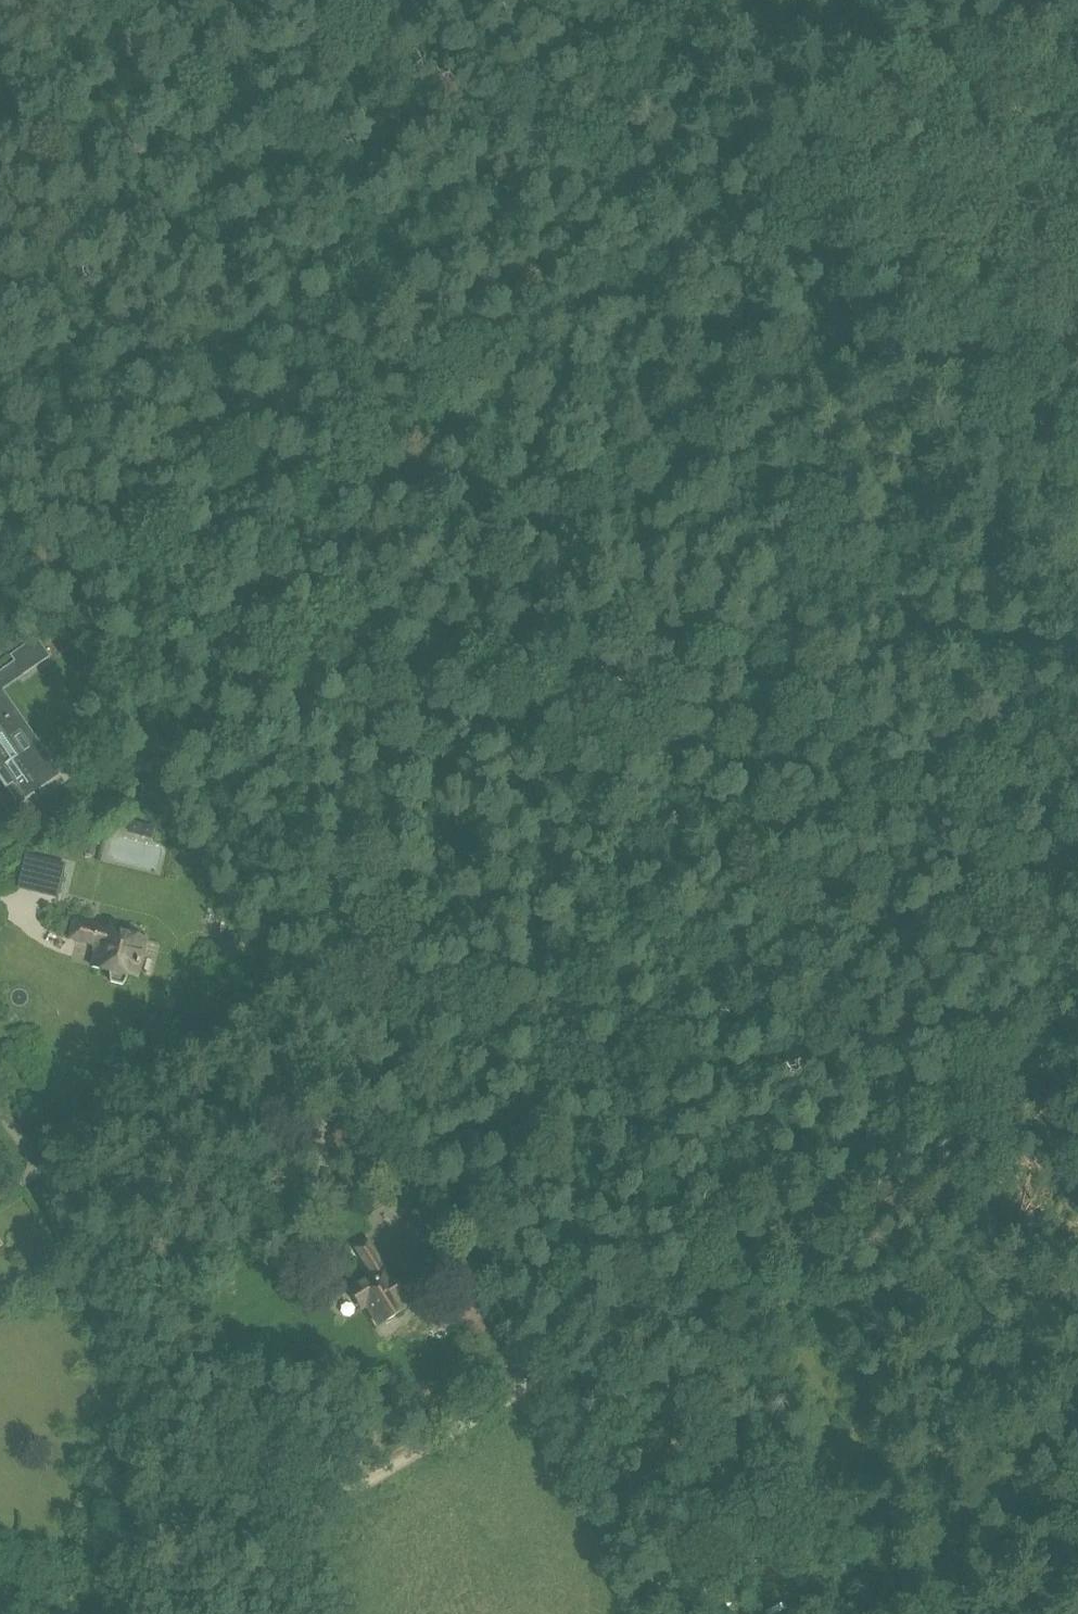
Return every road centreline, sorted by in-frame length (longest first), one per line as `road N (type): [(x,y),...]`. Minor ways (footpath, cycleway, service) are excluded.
road 1 (track): [(1077,1033),(122,1613)]
road 2 (track): [(1077,673),(656,0)]
road 3 (track): [(0,1109),(73,1212),(117,1304),(180,1396),(303,1478),(327,1511)]
road 4 (track): [(1034,0),(1051,51),(1052,162),(1032,315),(1003,401),(953,476)]

